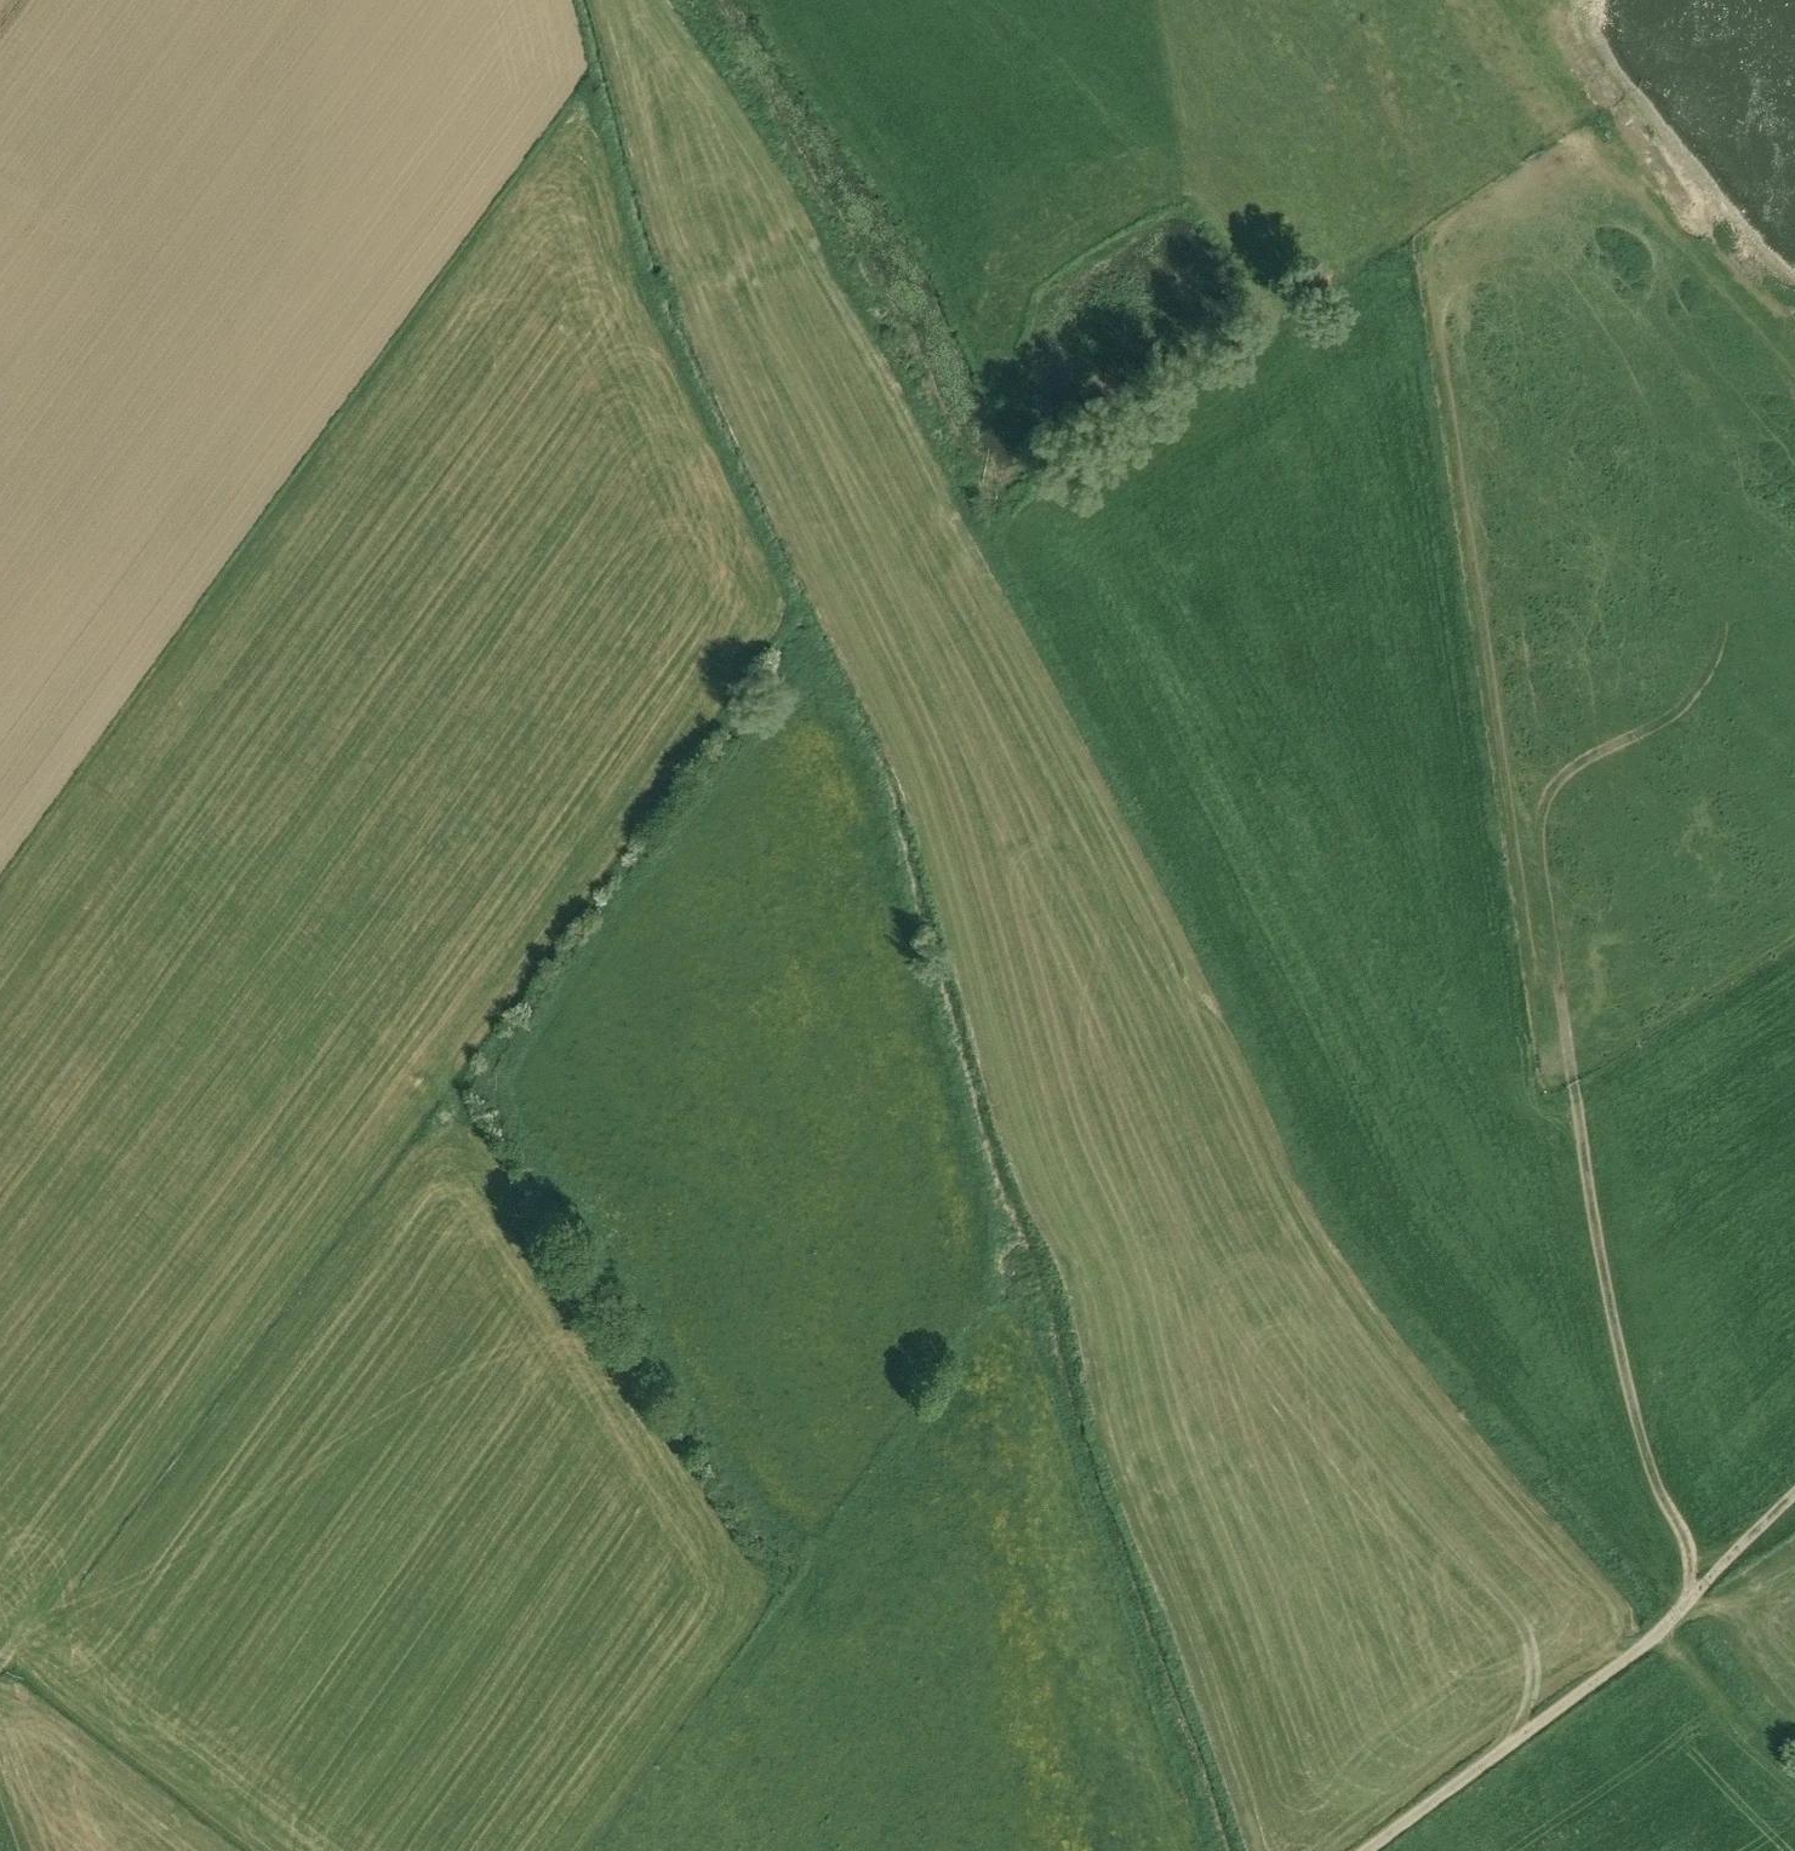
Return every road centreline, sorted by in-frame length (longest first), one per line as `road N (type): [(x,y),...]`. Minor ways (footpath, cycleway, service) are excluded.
road 1 (track): [(1725,607),(1680,707),(1566,775),(1537,831),(1611,1327),(1644,1445),(1691,1551),(1696,1593)]
road 2 (track): [(1369,1850),(1642,1646),(1794,1494)]

